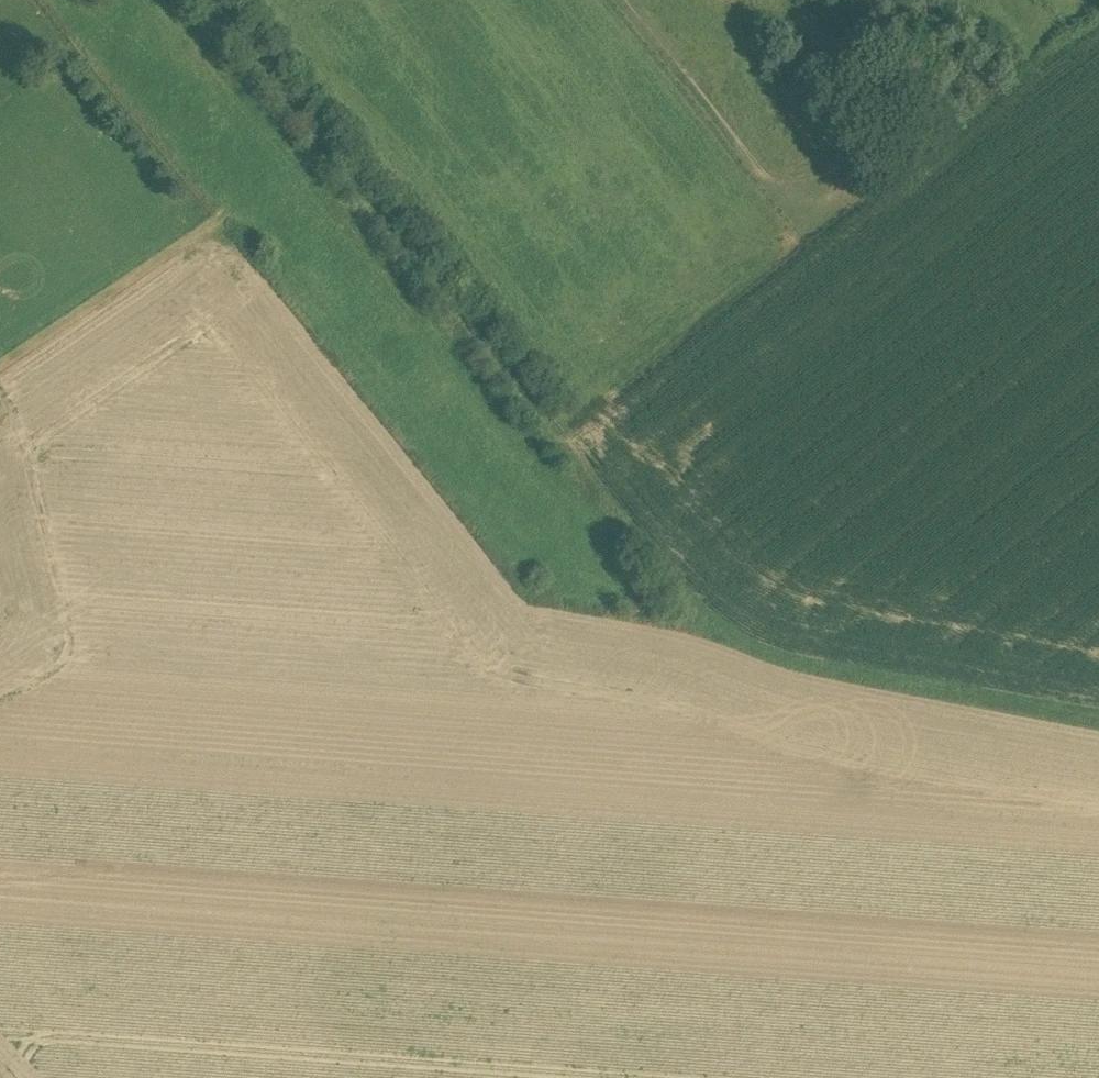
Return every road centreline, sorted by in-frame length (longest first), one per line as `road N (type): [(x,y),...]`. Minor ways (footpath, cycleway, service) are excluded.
road 1 (track): [(212,0),(741,645),(792,664),(1098,722)]

